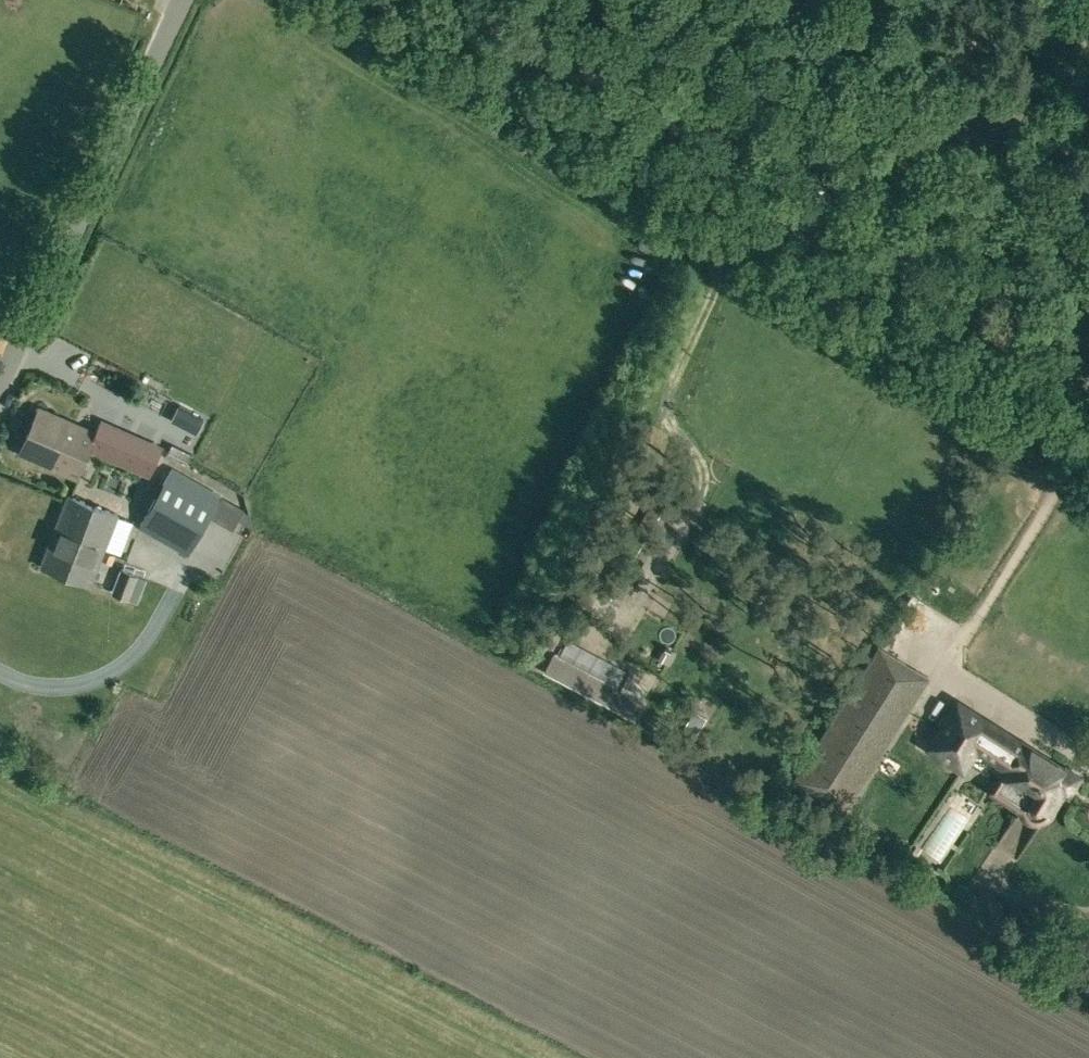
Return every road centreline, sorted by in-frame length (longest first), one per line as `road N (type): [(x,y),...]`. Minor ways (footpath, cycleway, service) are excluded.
road 1 (unclassified): [(0,390),(183,0)]

